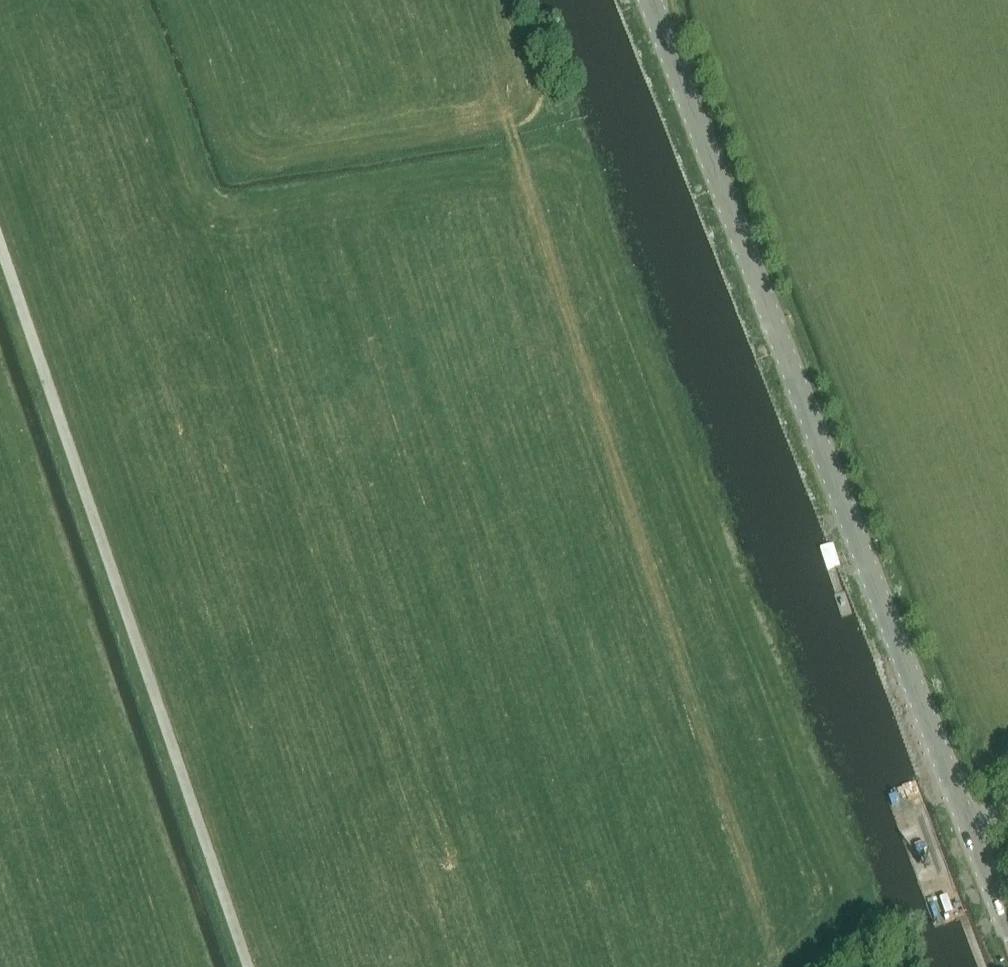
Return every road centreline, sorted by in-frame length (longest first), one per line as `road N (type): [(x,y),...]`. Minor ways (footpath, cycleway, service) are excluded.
road 1 (secondary): [(1007,925),(647,0)]

